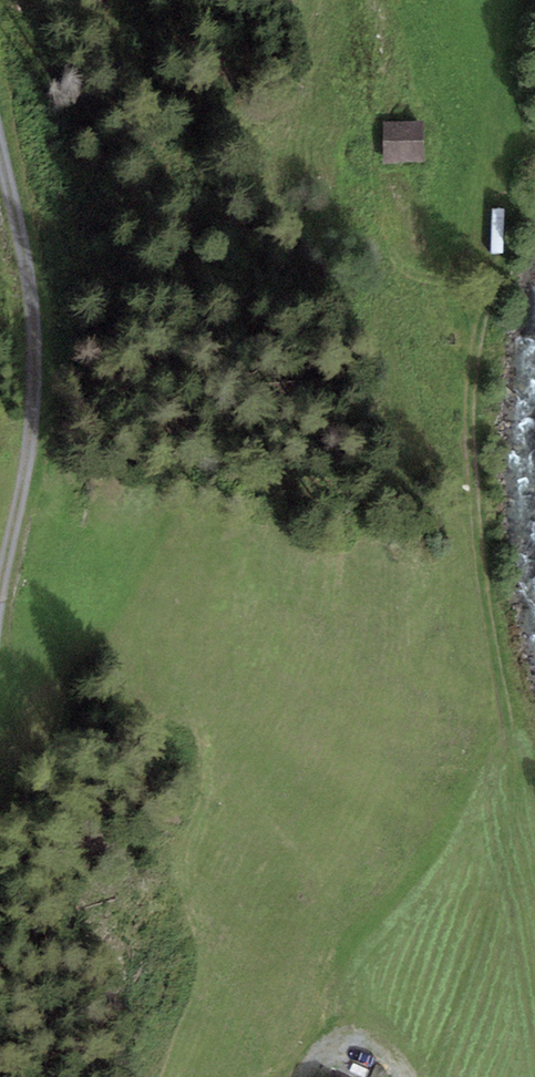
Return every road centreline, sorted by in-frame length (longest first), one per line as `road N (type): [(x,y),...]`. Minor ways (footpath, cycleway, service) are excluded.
road 1 (track): [(419,1076),(488,918),(516,775),(485,462),(506,266)]
road 2 (track): [(0,176),(49,317),(36,508),(0,698)]

